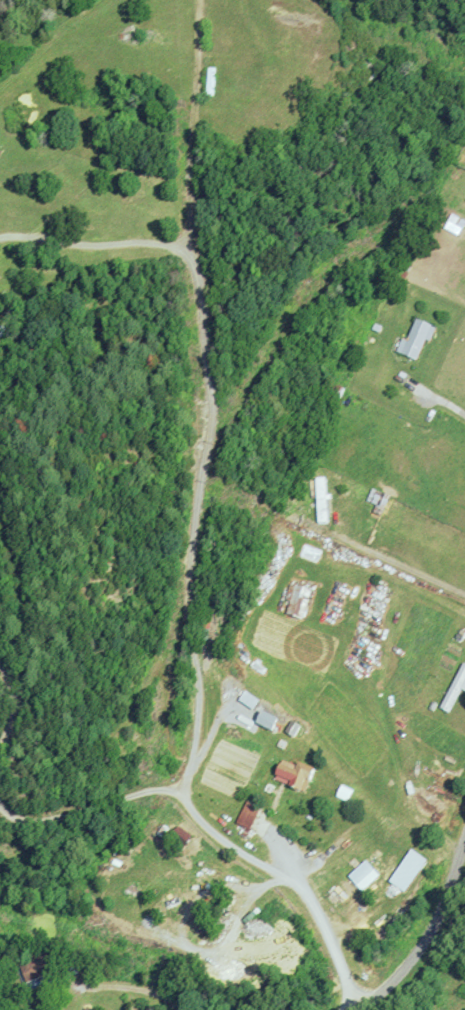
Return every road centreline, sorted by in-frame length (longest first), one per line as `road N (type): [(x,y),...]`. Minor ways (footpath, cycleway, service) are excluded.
road 1 (residential): [(201,0),(187,236),(204,305),(213,421),(187,611),(202,708),(187,794),(217,839),(285,877),(315,905),(361,1007)]
road 2 (residential): [(357,1009),(408,971),(440,919),(464,848)]
road 3 (residential): [(187,794),(152,791),(25,823),(0,814)]
road 4 (residential): [(0,240),(188,247)]

